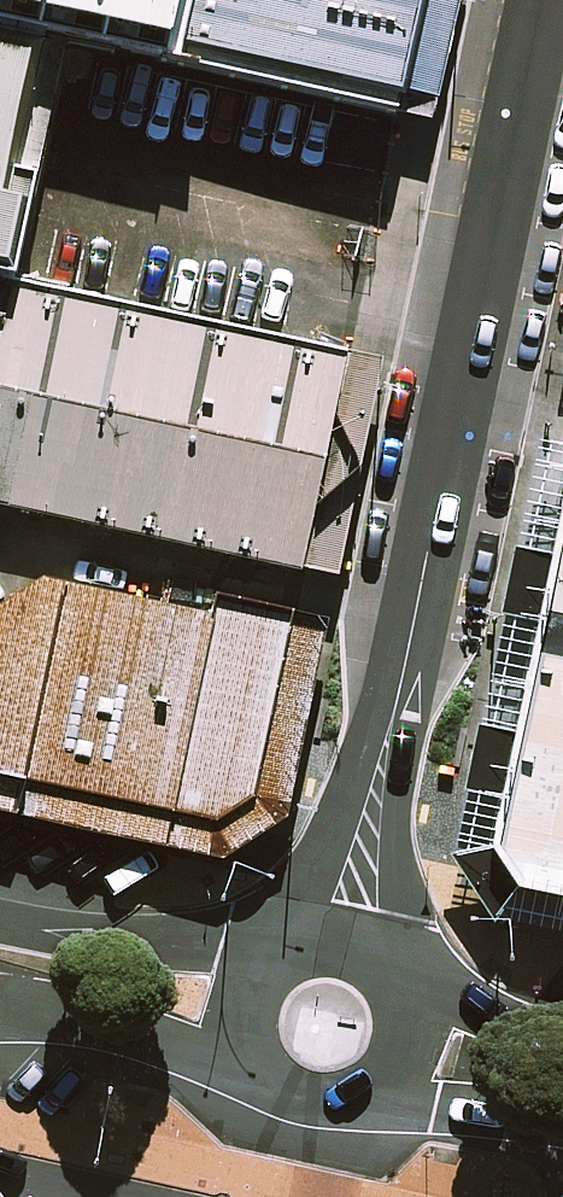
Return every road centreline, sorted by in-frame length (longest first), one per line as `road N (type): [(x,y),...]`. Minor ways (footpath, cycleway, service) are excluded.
road 1 (tertiary): [(342,942),(543,0)]
road 2 (secondary): [(0,922),(121,940),(287,948)]
road 3 (secondary): [(272,1087),(79,1019),(0,1007)]
road 4 (secondary): [(407,1043),(377,1089),(352,1102),(298,1102),(272,1087)]
road 5 (secondary): [(272,1087),(254,1066),(243,1018),(264,968),(287,948)]
road 6 (secondary): [(407,1043),(562,1077)]
road 7 (secondary): [(342,942),(387,967),(402,990),(407,1043)]

